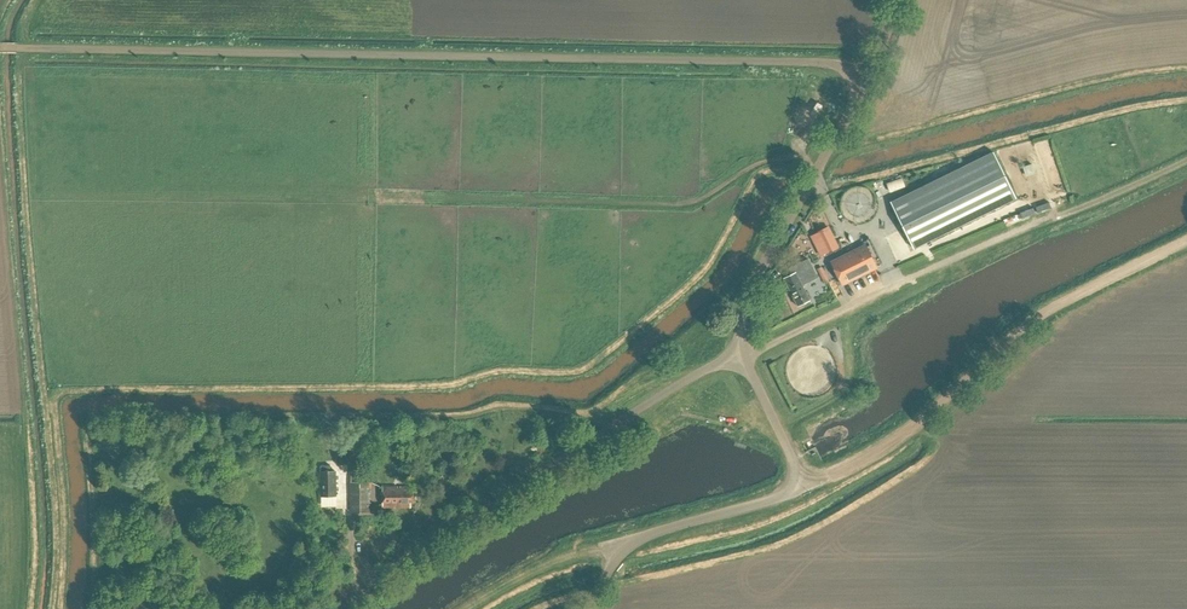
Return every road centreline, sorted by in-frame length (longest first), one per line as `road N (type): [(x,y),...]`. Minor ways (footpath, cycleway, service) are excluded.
road 1 (unclassified): [(869,74),(829,63),(0,48)]
road 2 (unclassified): [(340,608),(521,486),(742,358)]
road 3 (track): [(1186,243),(1064,302),(922,423),(837,474),(803,484)]
road 4 (unclassified): [(589,608),(622,546),(803,484),(742,358)]
road 5 (track): [(742,358),(1024,226),(1103,200)]
road 6 (unclassified): [(742,358),(746,304),(869,74)]
road 7 (track): [(622,546),(523,575),(461,608)]

